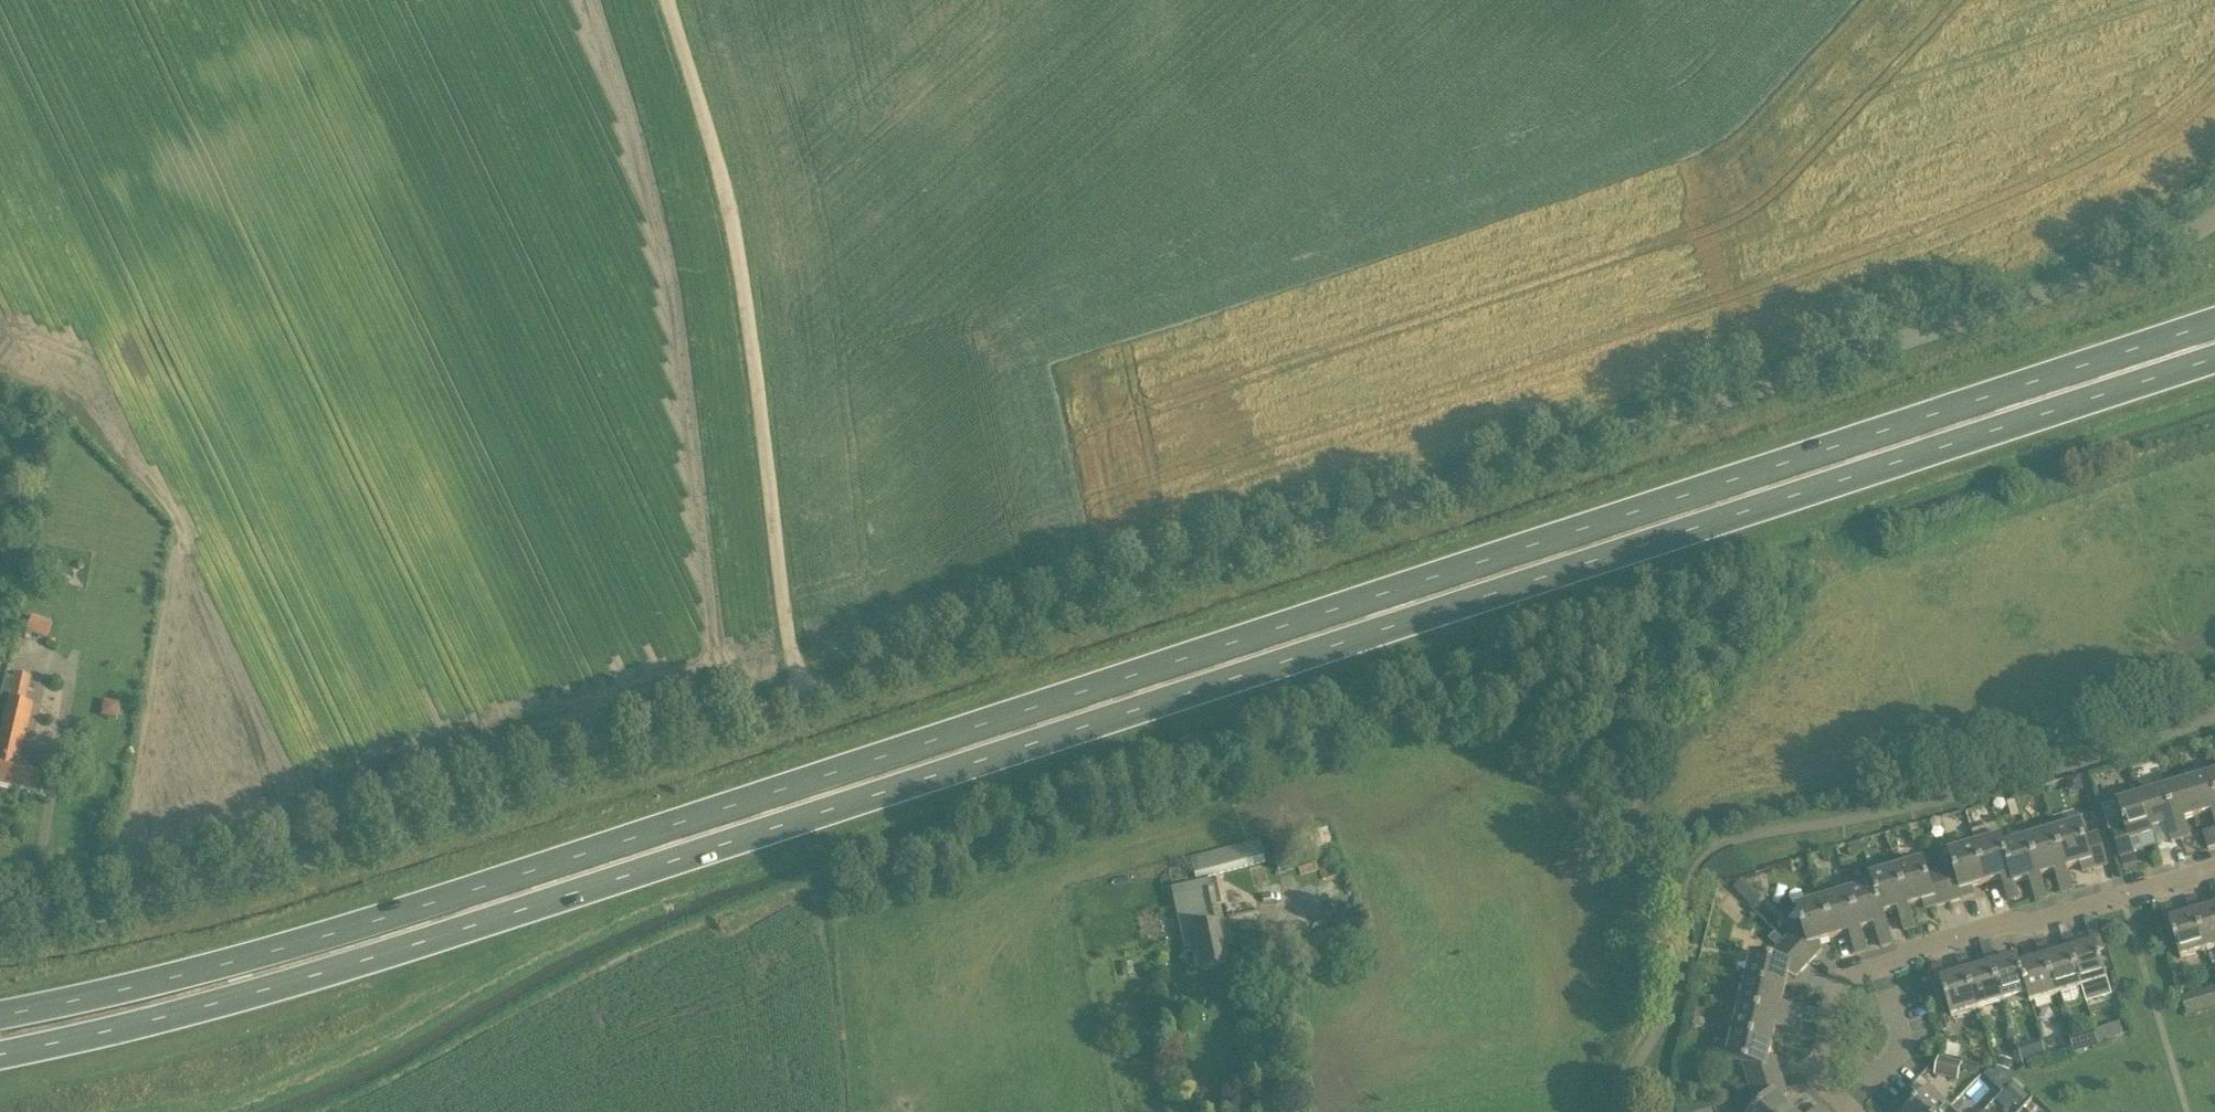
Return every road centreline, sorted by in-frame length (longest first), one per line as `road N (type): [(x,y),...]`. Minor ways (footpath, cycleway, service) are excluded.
road 1 (primary): [(0,1057),(373,960),(2214,358)]
road 2 (primary): [(2214,324),(501,880),(266,953),(0,1015)]
road 3 (unclassified): [(2214,214),(2185,240),(2015,307),(797,711)]
road 4 (unclassified): [(797,711),(286,877),(144,914),(0,929)]
road 5 (unclassified): [(797,711),(719,203),(667,0)]
road 6 (residential): [(2214,870),(2031,925),(2009,921),(1880,966)]
road 7 (residential): [(1255,1111),(1266,1075),(1263,1011),(1286,890)]
road 8 (residential): [(1880,966),(1859,970),(1835,996),(1818,1068),(1824,1091),(1843,1111)]
road 9 (residential): [(1843,1111),(1898,1040),(1880,966)]

